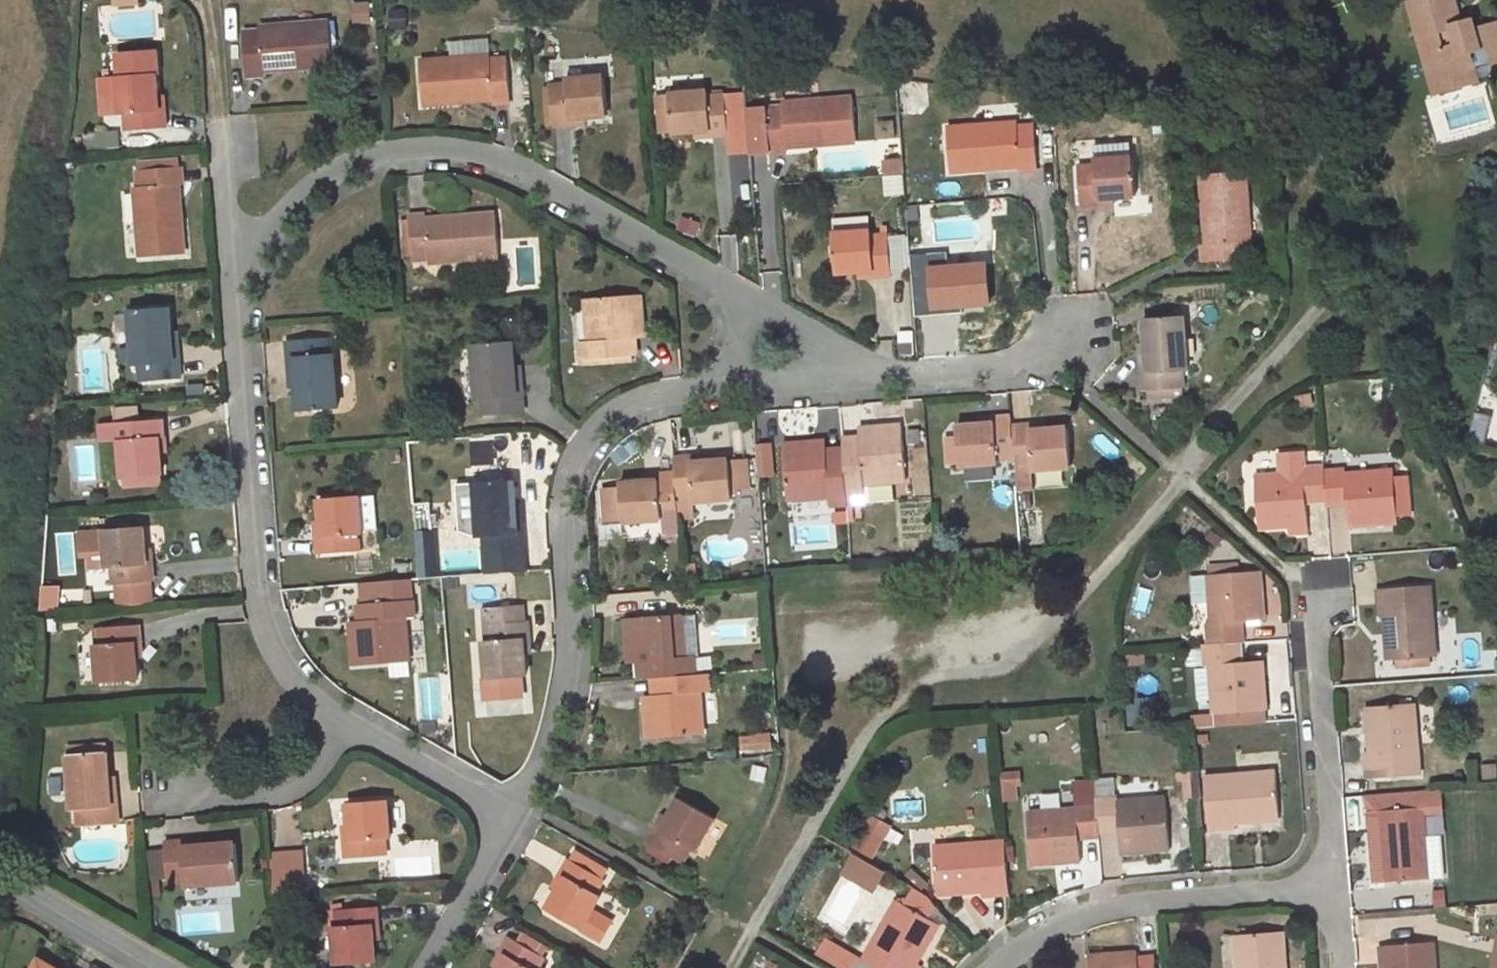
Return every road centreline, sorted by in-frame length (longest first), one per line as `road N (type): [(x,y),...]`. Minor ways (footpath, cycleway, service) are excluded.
road 1 (residential): [(510,818),(319,711),(283,678),(269,647),(255,564),(240,271),(259,237),(301,196),(385,153),(429,149),(469,153),(739,295)]
road 2 (residential): [(510,818),(563,707),(571,651),(568,480),(594,428),(656,398),(740,388)]
road 3 (residential): [(997,967),(1082,914),(1325,885)]
road 4 (residential): [(1302,591),(1325,885)]
road 5 (residential): [(893,377),(1053,365),(1066,335)]
road 6 (unclassified): [(157,967),(0,878)]
road 7 (residential): [(739,295),(893,377)]
road 8 (residential): [(427,967),(510,818)]
road 9 (residential): [(740,388),(893,377)]

